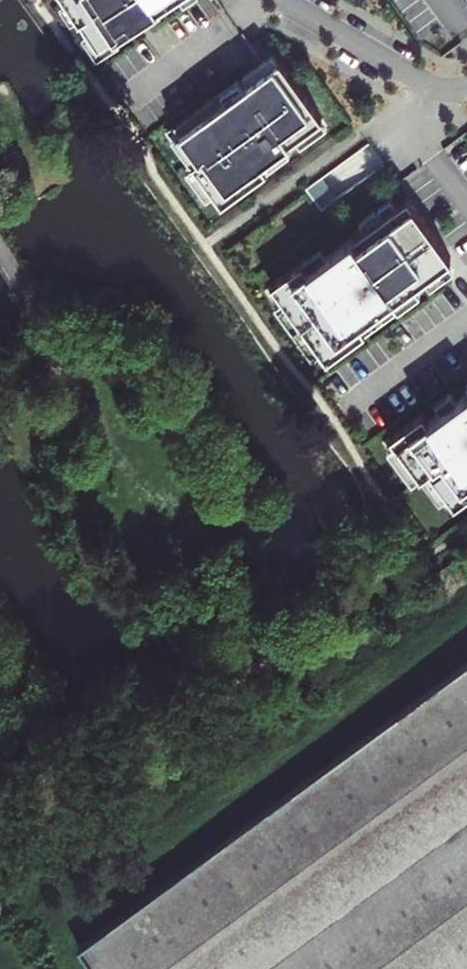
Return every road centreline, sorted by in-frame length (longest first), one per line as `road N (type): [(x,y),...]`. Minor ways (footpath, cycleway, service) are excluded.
road 1 (residential): [(281,0),(427,84),(466,87)]

